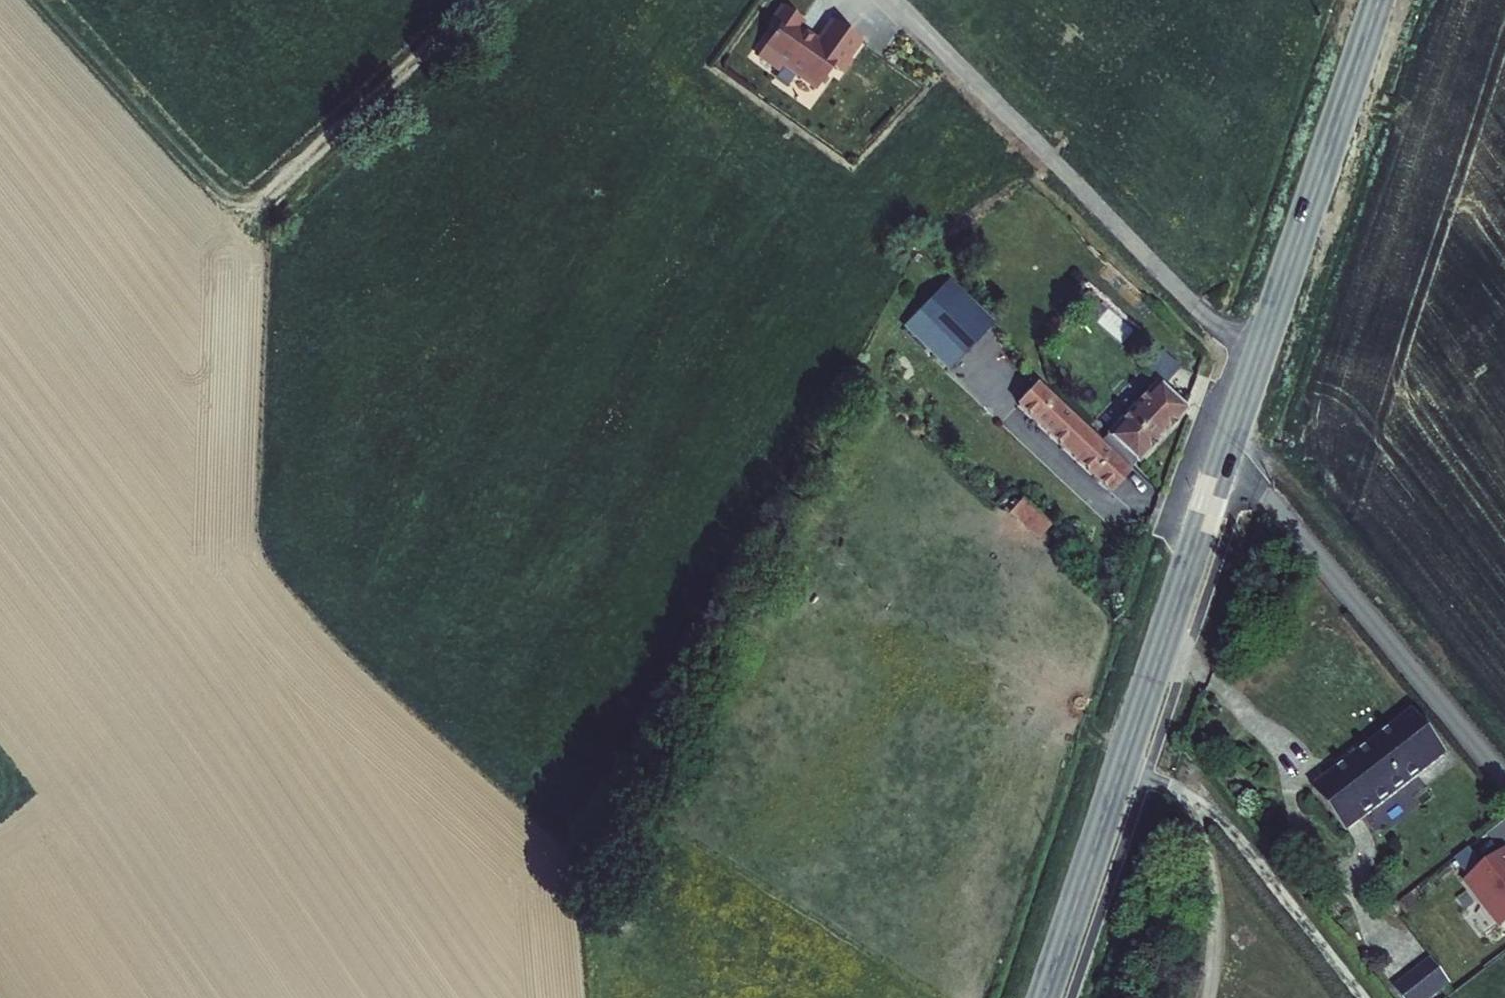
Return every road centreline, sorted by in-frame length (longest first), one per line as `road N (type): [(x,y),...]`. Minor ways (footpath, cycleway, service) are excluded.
road 1 (tertiary): [(1222,467),(1045,997)]
road 2 (tertiary): [(1380,0),(1222,467)]
road 3 (residential): [(1222,467),(1272,498),(1504,777)]

